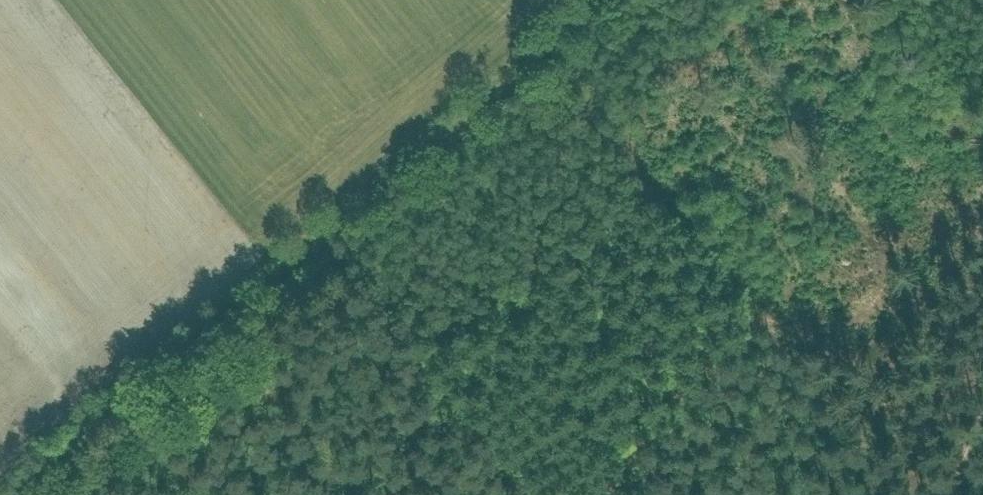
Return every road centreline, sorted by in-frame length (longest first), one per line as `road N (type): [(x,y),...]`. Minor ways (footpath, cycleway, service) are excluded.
road 1 (track): [(21,494),(632,0)]

